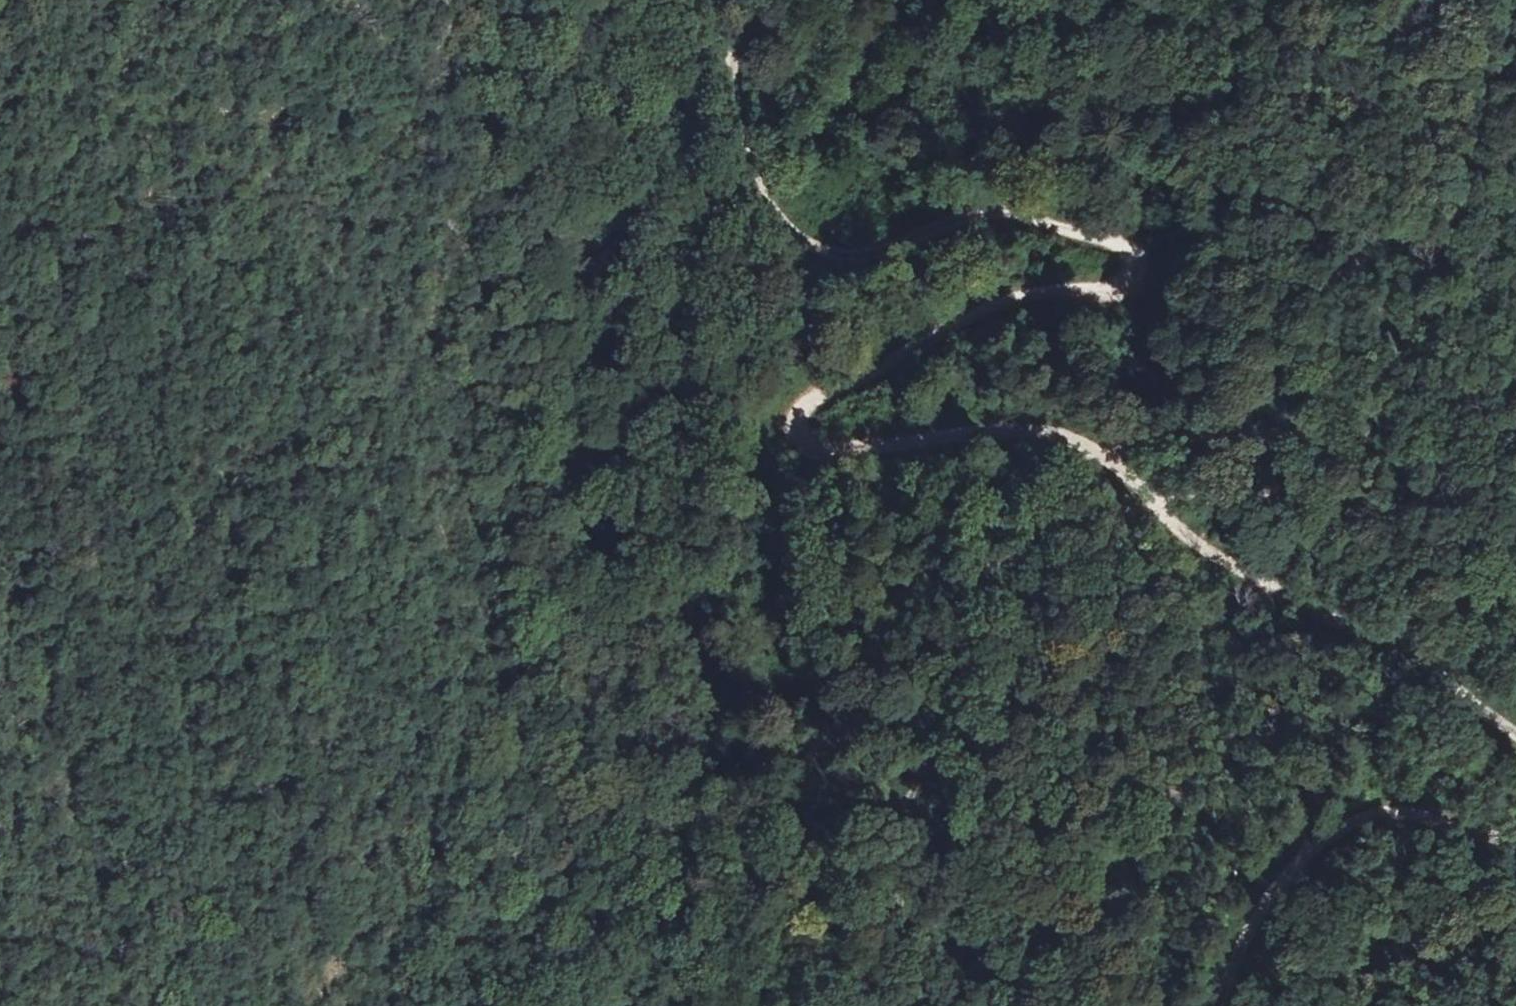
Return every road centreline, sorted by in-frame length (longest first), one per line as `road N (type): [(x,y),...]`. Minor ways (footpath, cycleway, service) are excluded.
road 1 (track): [(756,0),(738,29),(732,86),(751,177),(776,216),(814,242),(870,243),(978,203),(1105,234),(1110,252),(1099,271),(997,291),(794,408),(792,425),(802,435),(845,440),(1017,419),(1080,440)]
road 2 (track): [(1154,501),(1268,586),(1432,667),(1483,717),(1515,734)]
road 3 (track): [(1515,836),(1411,812),(1373,813),(1334,830),(1275,885),(1248,925),(1217,1005)]

